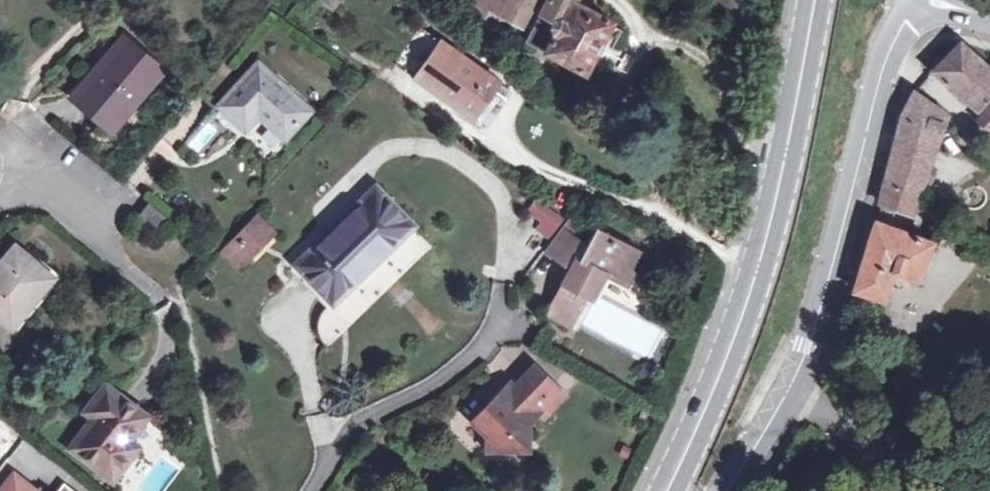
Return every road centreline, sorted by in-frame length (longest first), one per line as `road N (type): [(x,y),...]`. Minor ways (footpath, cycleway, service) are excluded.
road 1 (tertiary): [(731,490),(791,390),(852,198),(879,72),(923,1)]
road 2 (primary): [(671,490),(703,430),(753,299),(822,0)]
road 3 (residential): [(315,490),(359,426),(495,349),(521,289),(515,227),(480,177)]
road 4 (residential): [(230,490),(175,266),(22,159)]

